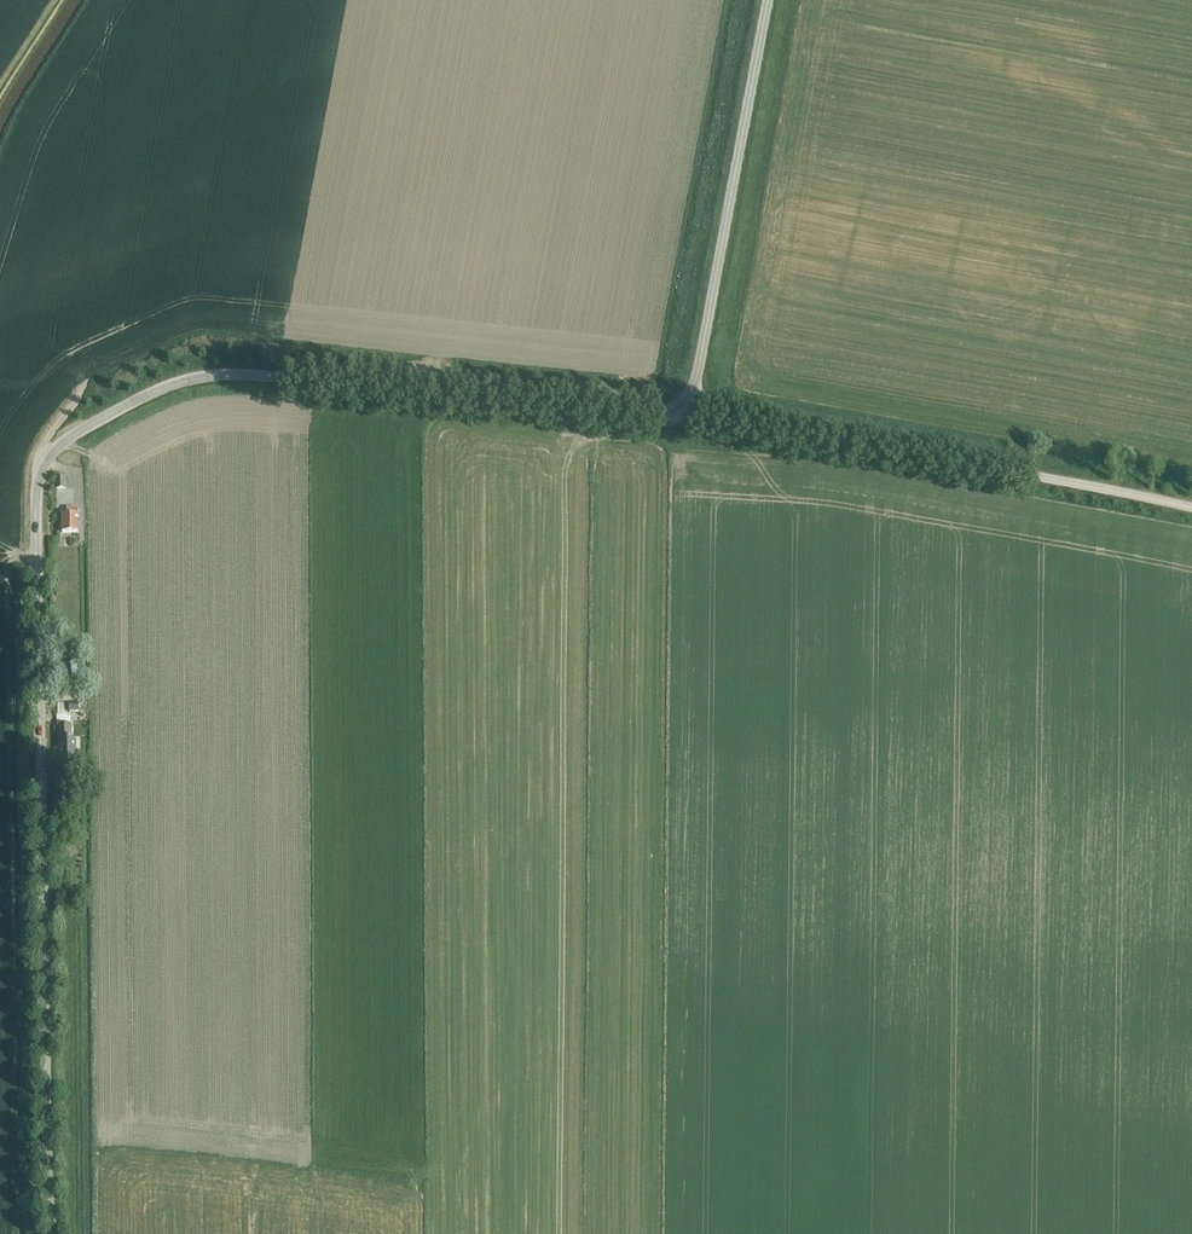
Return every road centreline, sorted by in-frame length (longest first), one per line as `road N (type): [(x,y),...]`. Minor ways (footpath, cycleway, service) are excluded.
road 1 (unclassified): [(53,1233),(37,513),(55,449),(145,400),(215,379),(688,416)]
road 2 (unclassified): [(1191,512),(688,416)]
road 3 (unclassified): [(688,416),(768,0)]

